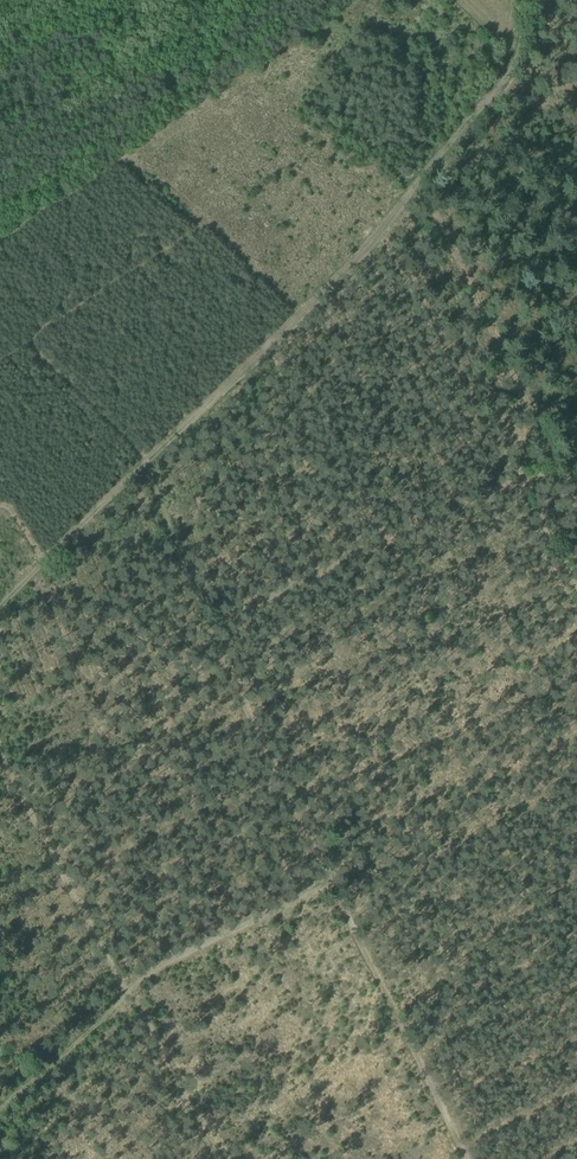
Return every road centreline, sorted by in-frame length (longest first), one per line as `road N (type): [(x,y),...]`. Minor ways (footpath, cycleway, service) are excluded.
road 1 (track): [(427,172),(0,602)]
road 2 (track): [(216,620),(518,474)]
road 3 (track): [(427,172),(567,449)]
road 4 (track): [(525,0),(517,55),(427,172)]
road 5 (track): [(518,474),(576,590)]

